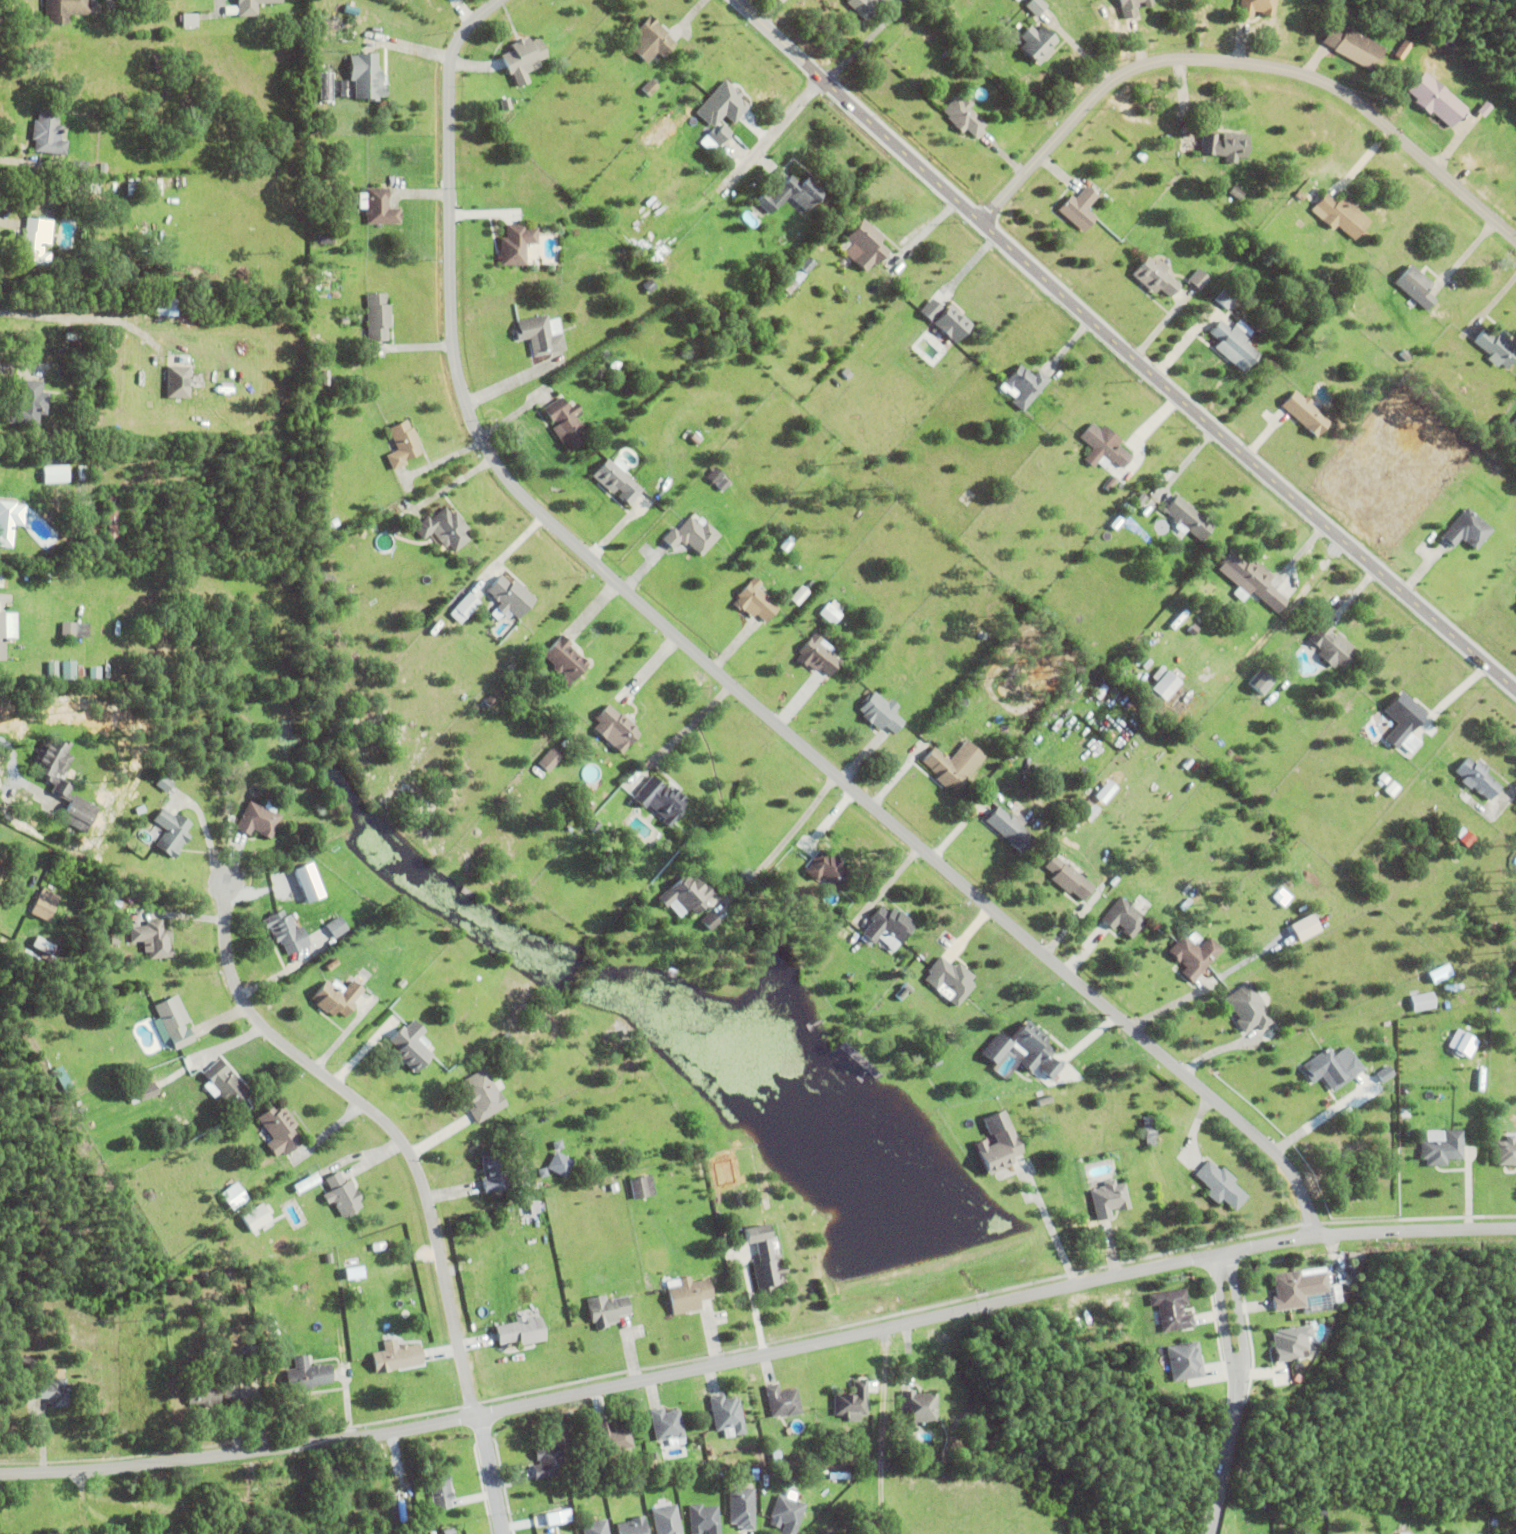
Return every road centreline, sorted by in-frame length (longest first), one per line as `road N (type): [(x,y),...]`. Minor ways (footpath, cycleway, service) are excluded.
road 1 (residential): [(491,0),(460,29),(445,58),(445,301),(457,387),(499,470),(526,502),(1255,1134),(1299,1188),(1315,1237)]
road 2 (residential): [(0,1474),(206,1459),(379,1435),(1282,1241),(1515,1227)]
road 3 (tertiary): [(732,0),(976,222),(1515,687)]
road 4 (residential): [(1515,236),(1341,87),(1217,58),(1147,65),(1115,81),(976,222)]
road 5 (residential): [(474,1416),(422,1173),(362,1090),(274,1036),(233,965),(214,863)]
road 6 (residential): [(1209,1533),(1237,1380),(1218,1256)]
road 7 (residential): [(656,259),(817,77)]
road 8 (residential): [(502,1533),(474,1416)]

